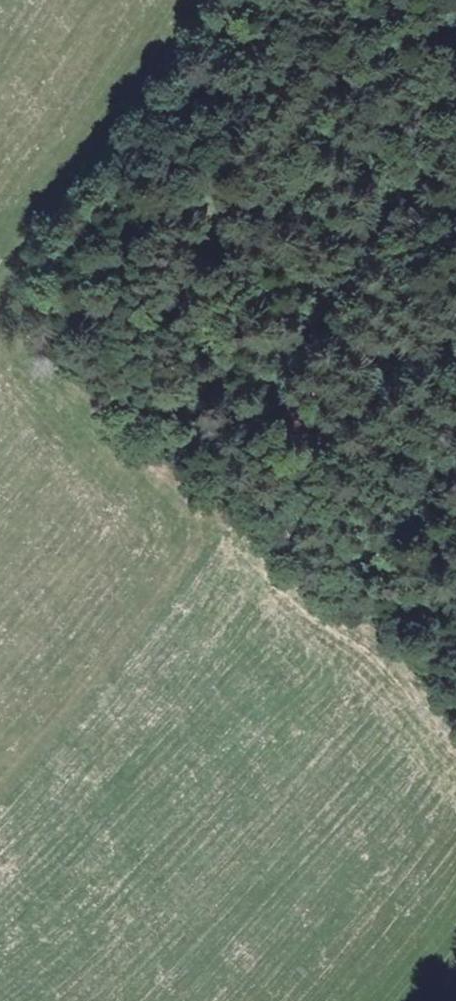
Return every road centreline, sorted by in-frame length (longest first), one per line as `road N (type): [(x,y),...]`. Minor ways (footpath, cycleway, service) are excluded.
road 1 (track): [(0,312),(194,0)]

